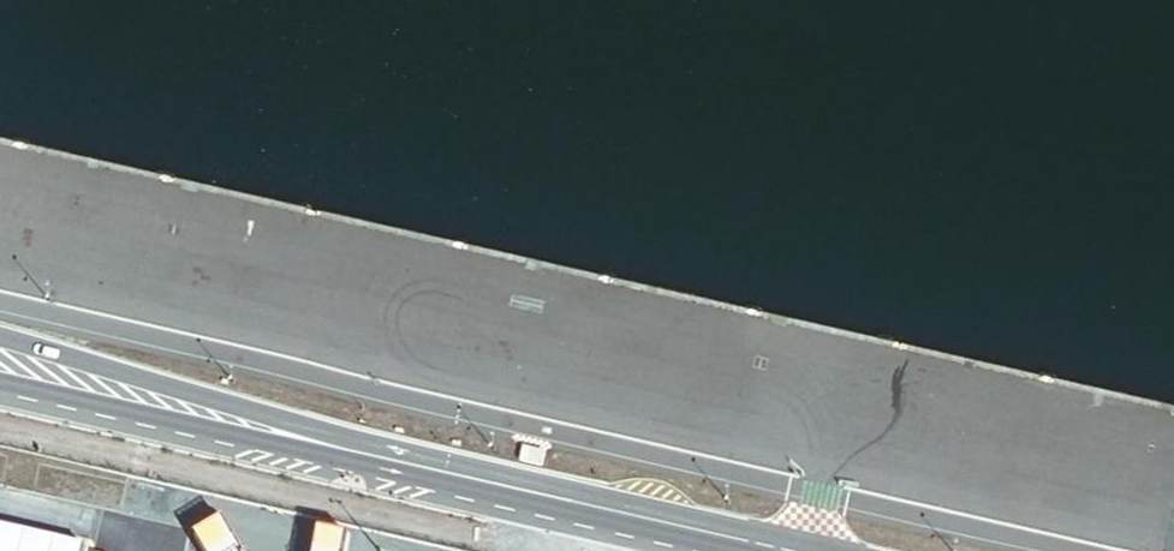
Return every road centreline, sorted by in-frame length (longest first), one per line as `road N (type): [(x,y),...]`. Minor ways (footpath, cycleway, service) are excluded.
road 1 (secondary): [(755,550),(0,334)]
road 2 (secondary): [(0,374),(755,550)]

